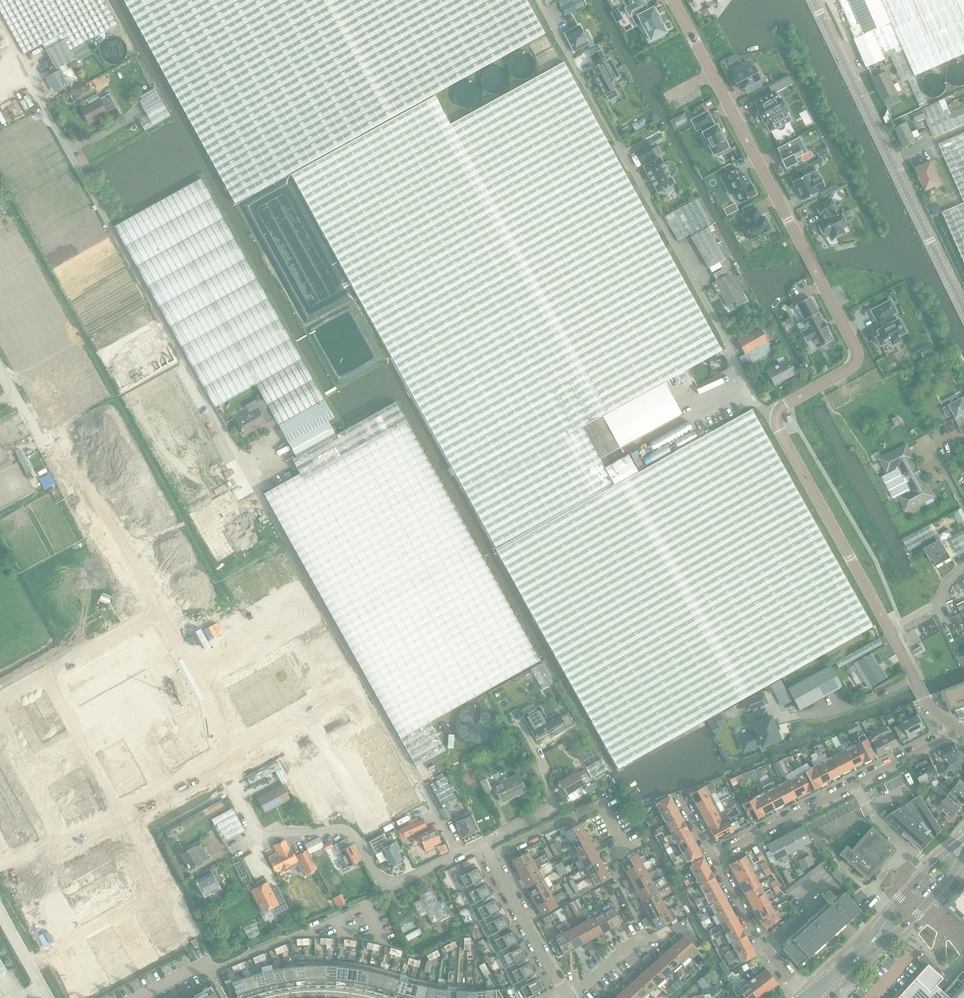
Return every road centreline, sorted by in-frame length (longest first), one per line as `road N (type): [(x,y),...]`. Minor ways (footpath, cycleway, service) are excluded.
road 1 (unclassified): [(251,478),(0,18)]
road 2 (residential): [(776,416),(851,368),(856,348),(673,0)]
road 3 (tertiary): [(963,311),(813,0)]
road 4 (residential): [(481,842),(392,884),(345,829),(257,835),(222,768)]
road 5 (residential): [(218,475),(242,520),(360,450),(420,560)]
road 6 (residential): [(240,758),(112,532)]
road 7 (unclassified): [(888,629),(776,416)]
road 8 (residential): [(111,821),(150,894),(28,965)]
road 9 (residential): [(68,452),(171,394),(218,475)]
road 10 (residential): [(490,856),(604,802),(624,843)]
road 11 (residential): [(803,994),(760,943),(714,857)]
road 12 (residential): [(568,997),(490,856)]
road 13 (residential): [(714,857),(854,782)]
road 14 (secondary): [(963,839),(888,913),(874,940)]
road 15 (secondary): [(874,940),(908,924),(963,852)]
road 16 (residential): [(489,717),(456,736),(414,661)]
road 17 (residential): [(111,821),(0,876)]
road 18 (residential): [(222,768),(145,812),(111,821)]
road 19 (residential): [(112,532),(218,475)]

